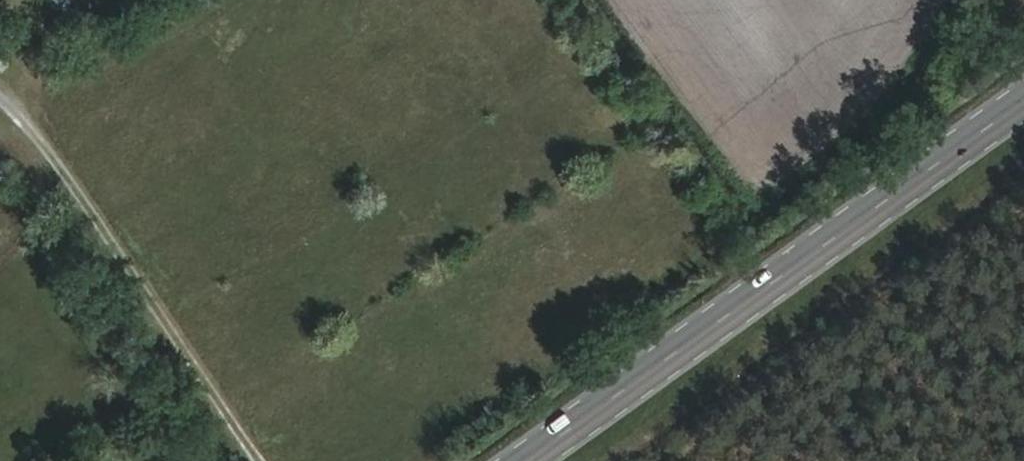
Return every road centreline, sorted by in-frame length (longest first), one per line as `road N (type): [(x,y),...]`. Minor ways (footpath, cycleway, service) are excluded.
road 1 (primary): [(1023,107),(533,460)]

